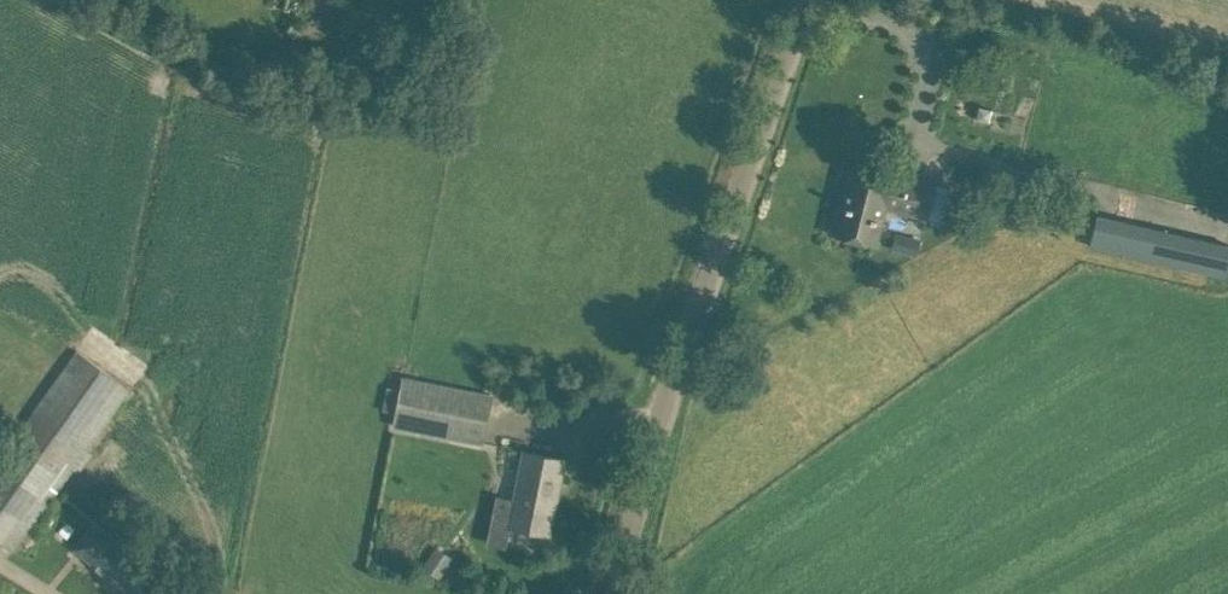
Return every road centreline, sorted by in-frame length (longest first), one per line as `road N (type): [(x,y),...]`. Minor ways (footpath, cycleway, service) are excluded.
road 1 (unclassified): [(617,593),(641,462),(799,0)]

